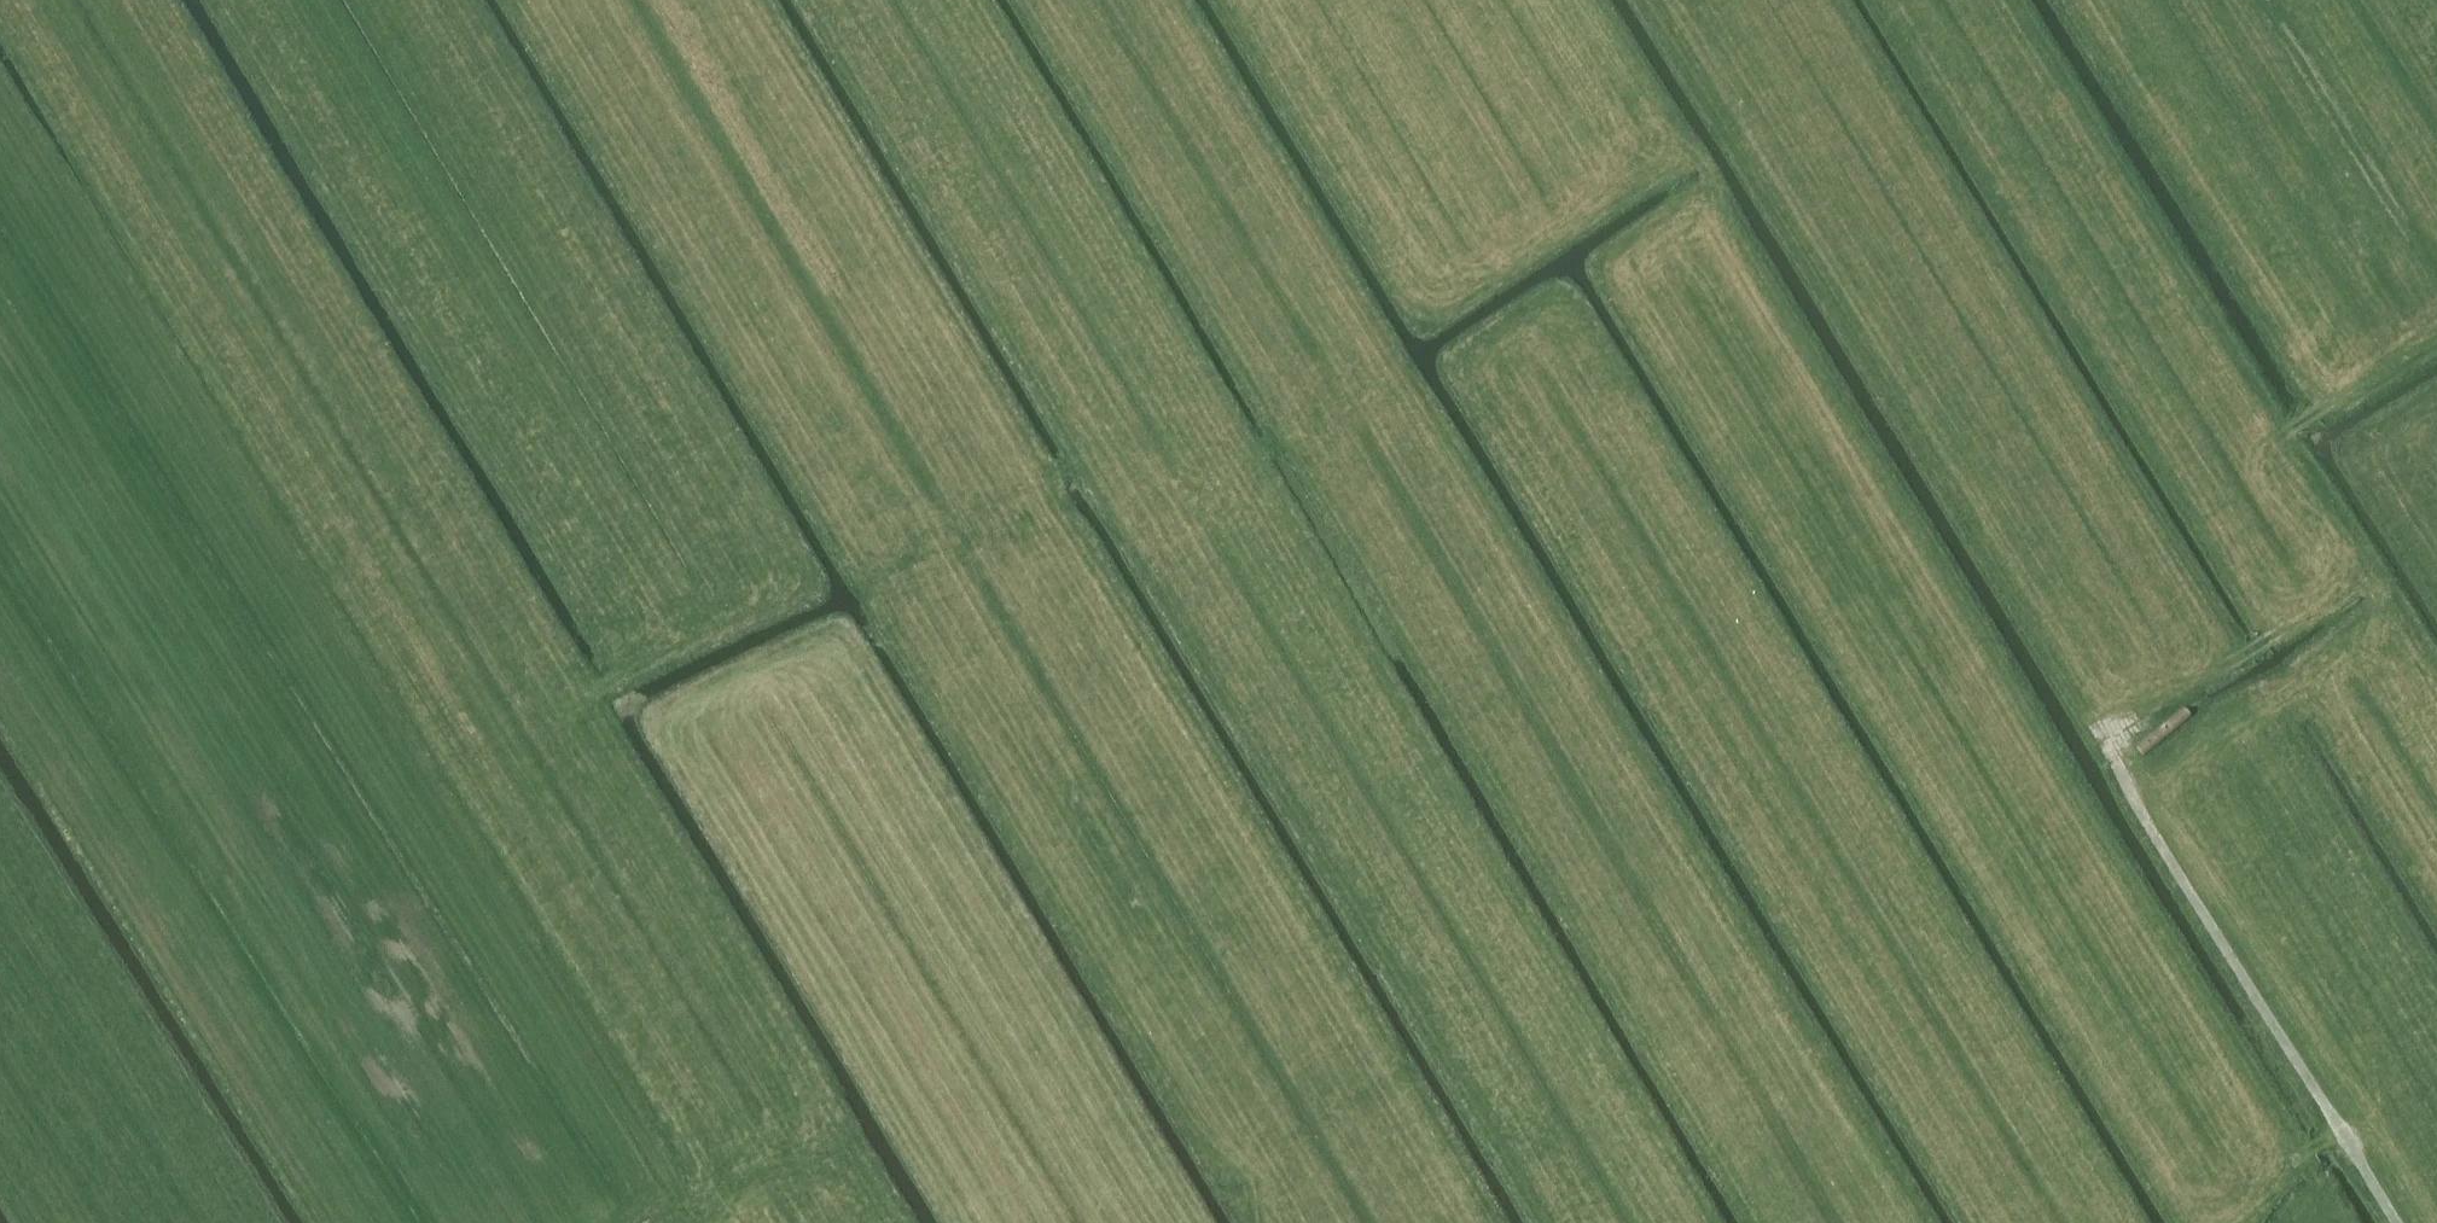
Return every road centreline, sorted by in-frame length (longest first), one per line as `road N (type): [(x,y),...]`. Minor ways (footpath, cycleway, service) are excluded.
road 1 (track): [(2117,734),(2108,753),(2125,786),(2397,1222)]

